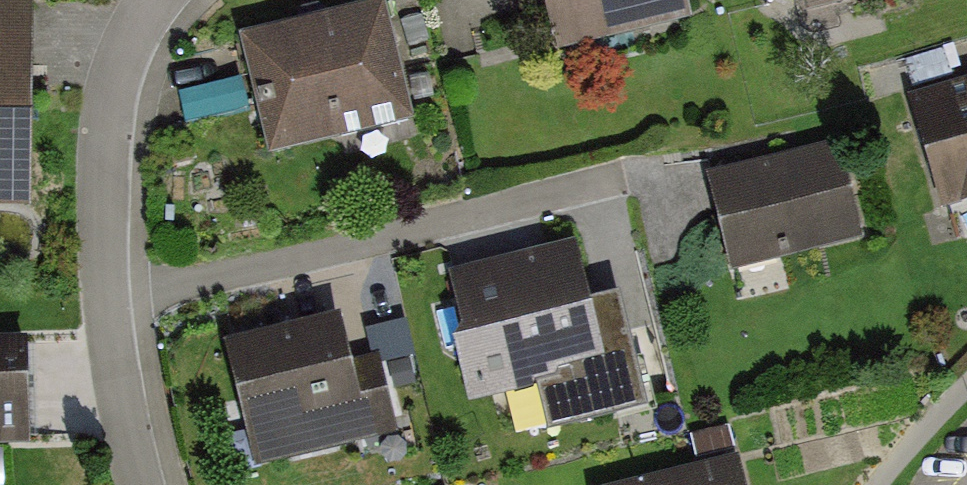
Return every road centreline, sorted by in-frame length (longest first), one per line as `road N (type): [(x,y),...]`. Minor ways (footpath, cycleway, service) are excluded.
road 1 (residential): [(136,484),(116,392),(102,182),(113,102),(141,17),(158,0)]

